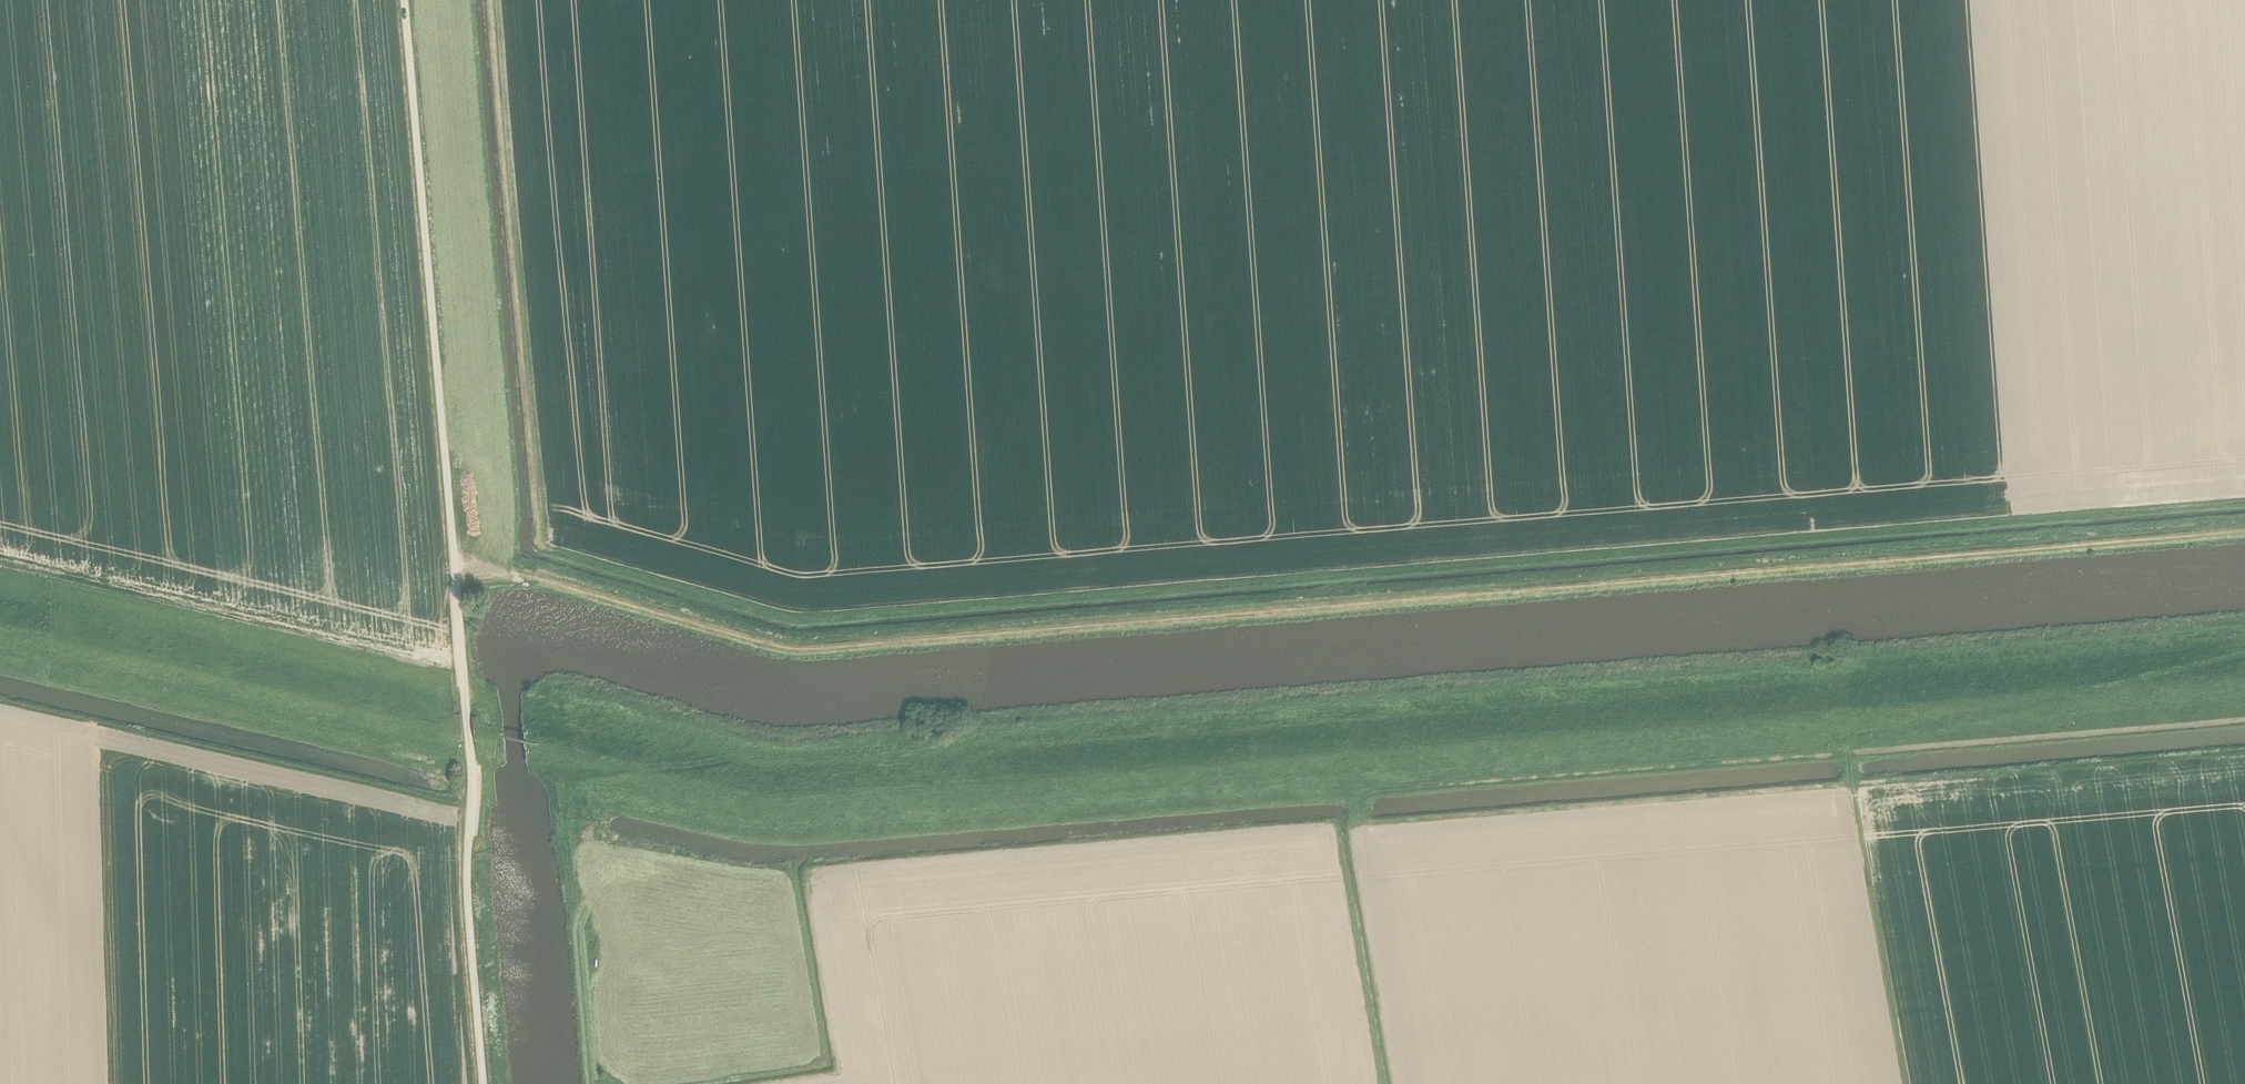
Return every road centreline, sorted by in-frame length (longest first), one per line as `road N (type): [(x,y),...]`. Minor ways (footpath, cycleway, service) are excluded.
road 1 (unclassified): [(482,1083),(465,885),(472,767),(403,0)]
road 2 (track): [(1908,1083),(1848,757)]

